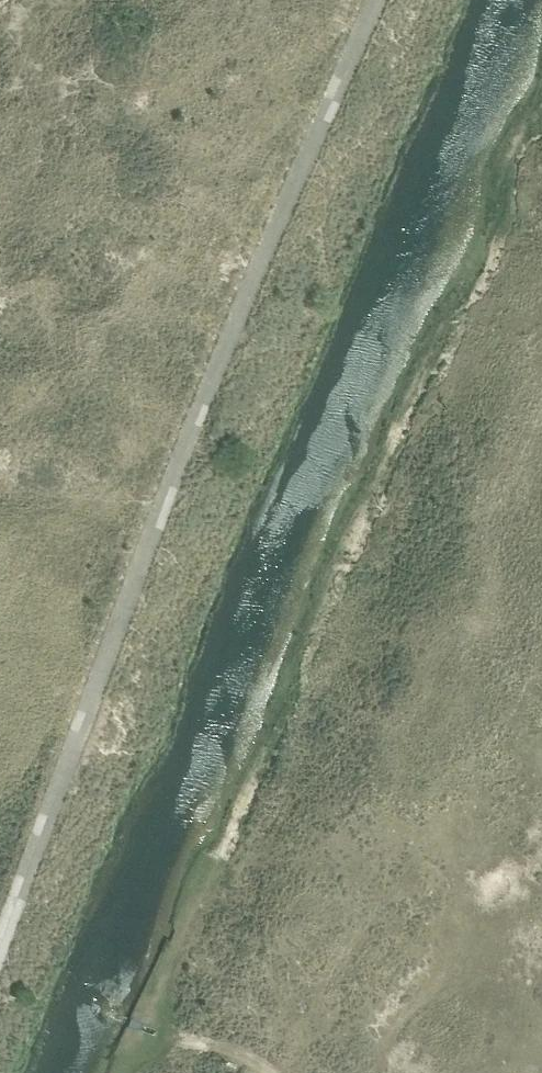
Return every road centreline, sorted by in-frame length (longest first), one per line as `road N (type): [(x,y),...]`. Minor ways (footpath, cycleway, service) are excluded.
road 1 (track): [(541,128),(474,297),(407,405),(290,718),(156,1005),(166,1038),(129,1057),(124,1072)]
road 2 (track): [(0,946),(158,525),(378,0)]

